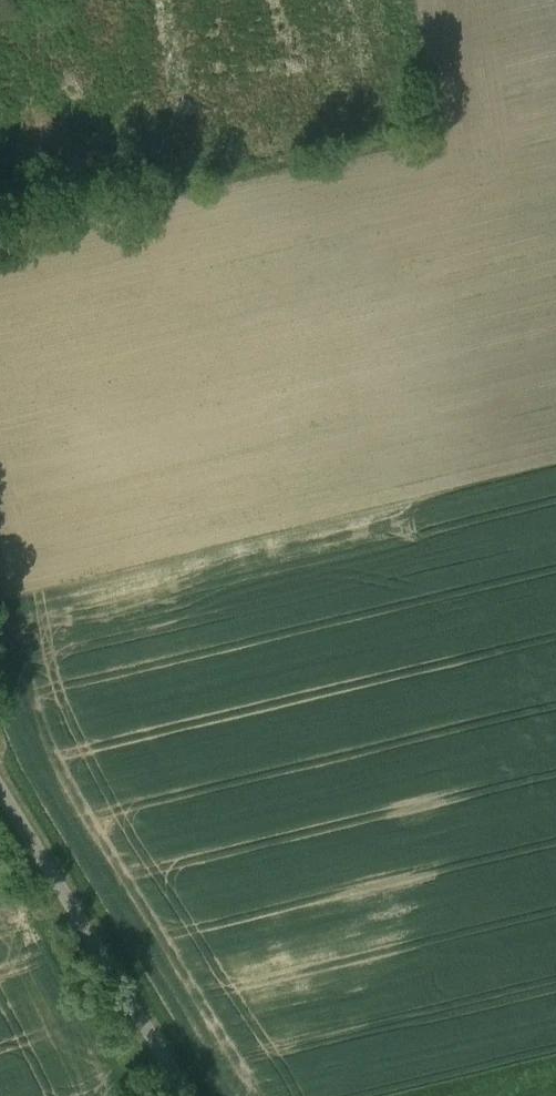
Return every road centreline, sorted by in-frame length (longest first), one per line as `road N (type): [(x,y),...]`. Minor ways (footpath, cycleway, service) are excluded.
road 1 (unclassified): [(194,1095),(0,781)]

